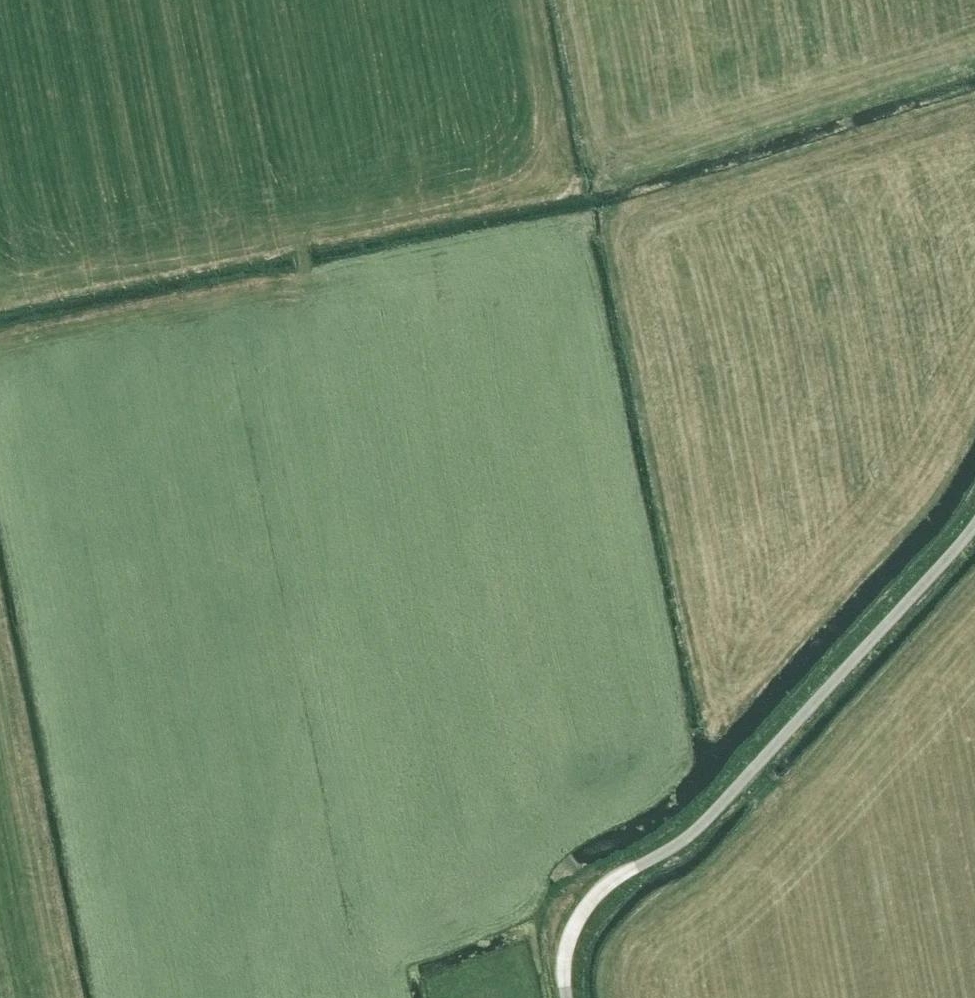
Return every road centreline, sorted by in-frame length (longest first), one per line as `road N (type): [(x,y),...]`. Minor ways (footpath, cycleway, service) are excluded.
road 1 (unclassified): [(566,997),(564,956),(594,897),(700,829),(974,528)]

